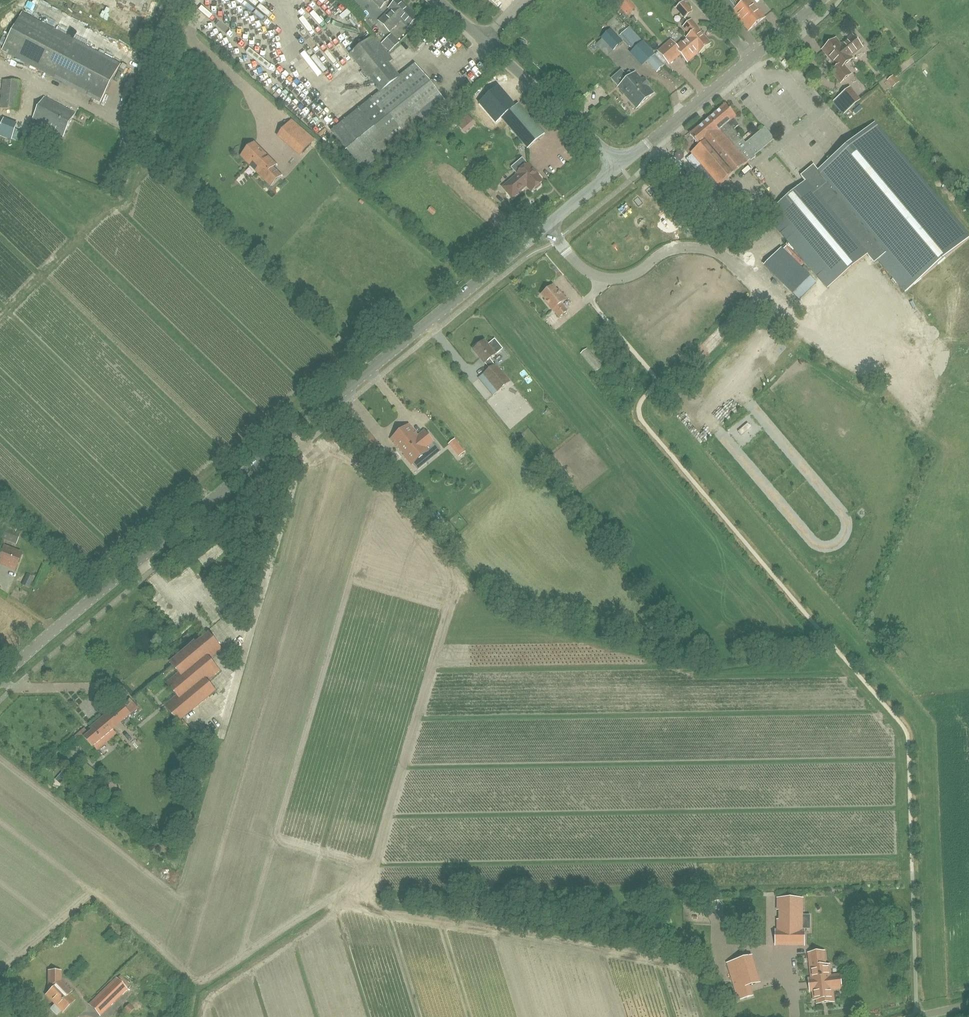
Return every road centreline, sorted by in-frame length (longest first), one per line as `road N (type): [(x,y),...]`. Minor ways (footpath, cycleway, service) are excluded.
road 1 (tertiary): [(0,679),(546,226)]
road 2 (tertiary): [(620,166),(820,0)]
road 3 (unclassified): [(620,166),(439,0)]
road 4 (unclassified): [(788,317),(732,262),(706,249),(681,248),(631,275),(601,276)]
road 5 (unclassified): [(113,170),(177,0)]

